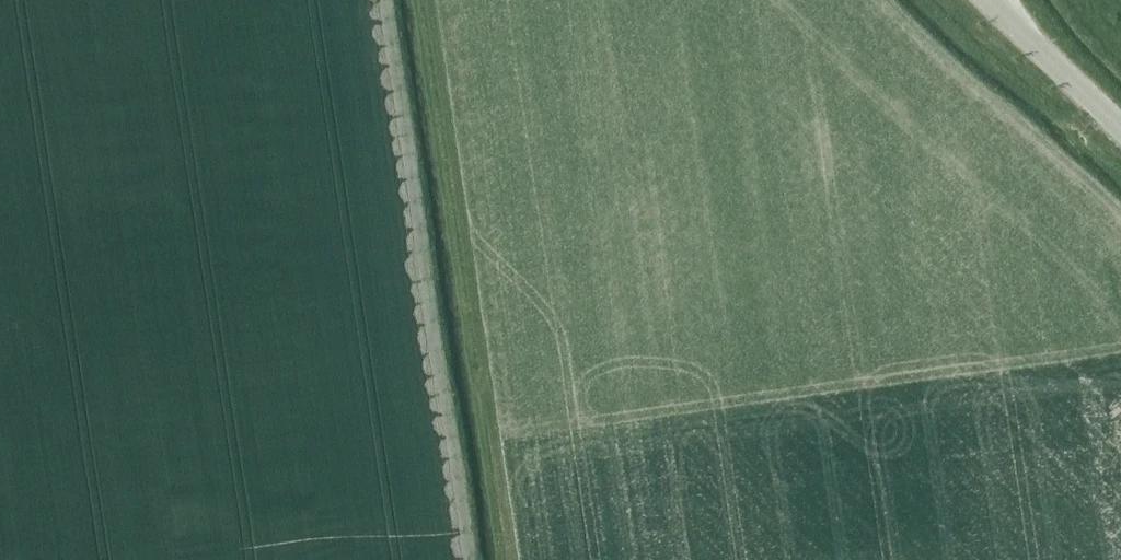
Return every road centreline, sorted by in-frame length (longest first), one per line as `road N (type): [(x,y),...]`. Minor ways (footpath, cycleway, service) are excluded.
road 1 (tertiary): [(1120,129),(988,0)]

